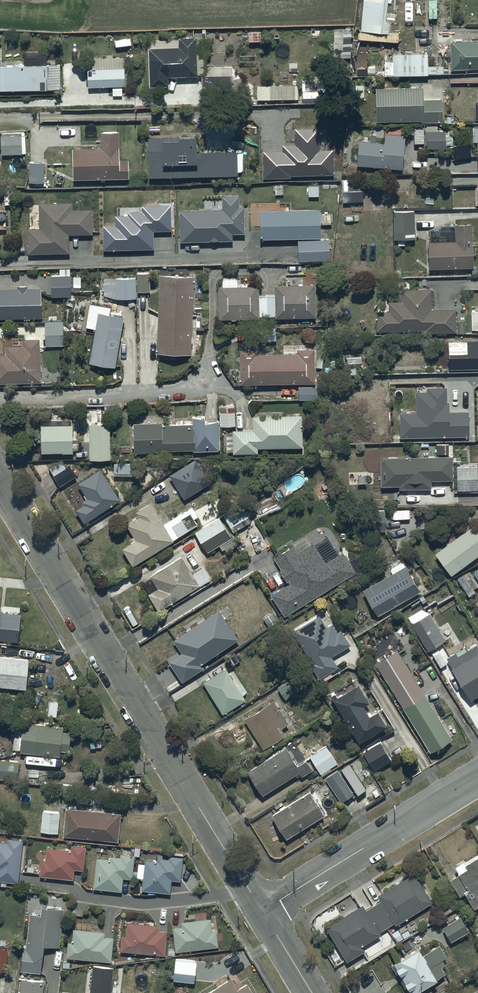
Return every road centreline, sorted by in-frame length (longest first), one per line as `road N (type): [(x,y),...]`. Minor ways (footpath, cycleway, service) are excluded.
road 1 (residential): [(0,482),(263,910)]
road 2 (residential): [(263,910),(477,778)]

